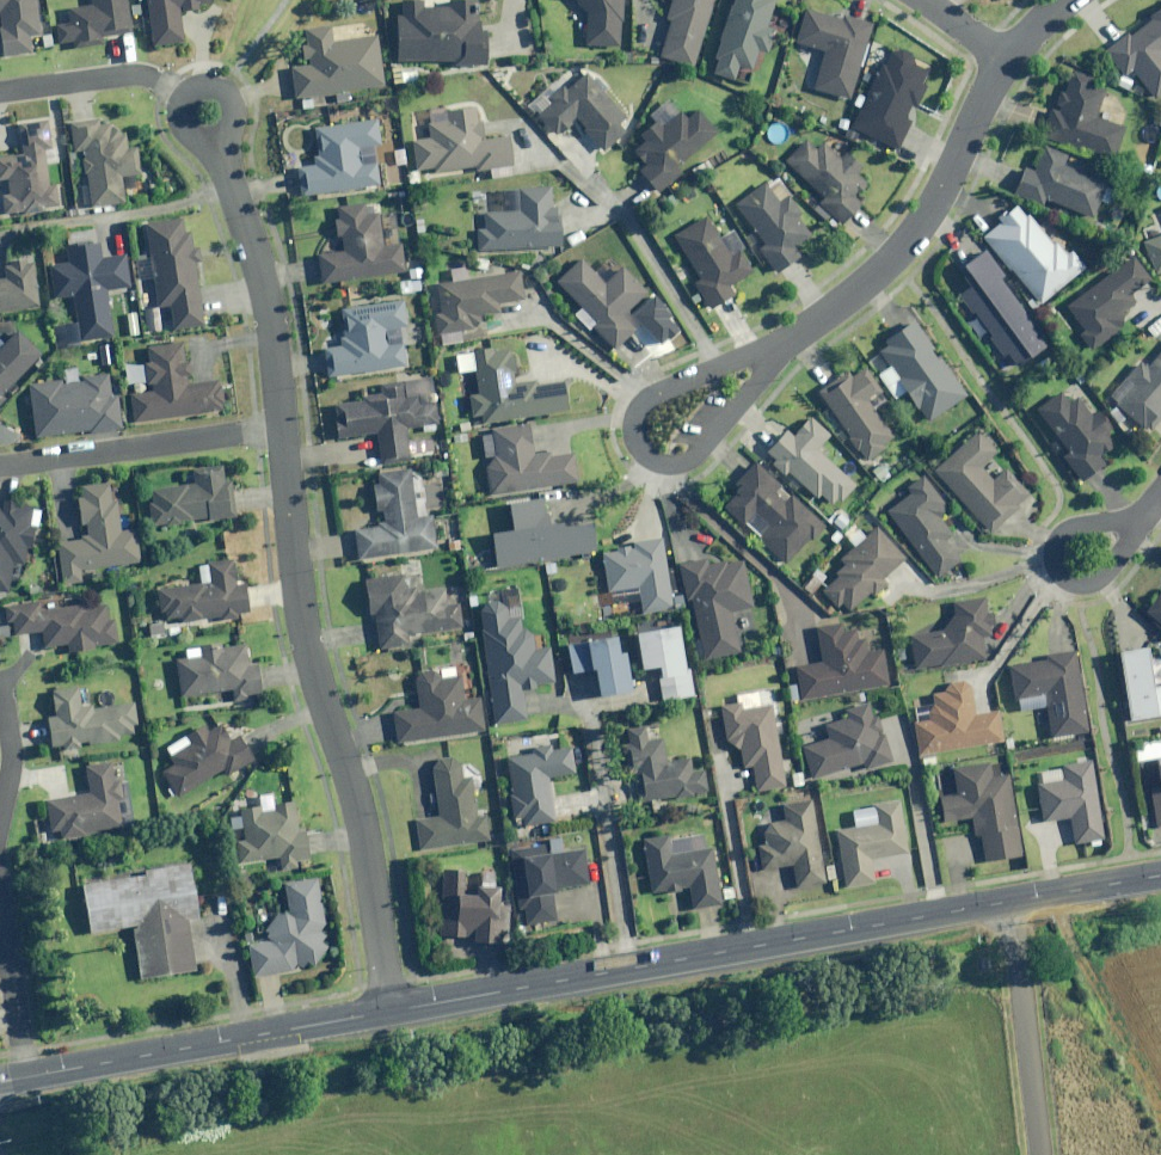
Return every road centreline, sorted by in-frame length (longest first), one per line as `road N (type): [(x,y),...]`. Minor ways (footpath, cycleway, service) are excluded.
road 1 (tertiary): [(1160,874),(389,1010)]
road 2 (residential): [(282,429),(299,606),(317,693),(357,804),(389,1010)]
road 3 (tertiary): [(389,1010),(23,1076)]
road 4 (residential): [(786,344),(921,227),(1004,64)]
road 5 (residential): [(207,111),(226,194),(264,281),(282,429)]
road 6 (residential): [(786,344),(685,468),(665,469),(642,450),(637,413),(670,388)]
road 7 (residential): [(0,466),(282,429)]
road 8 (residential): [(0,95),(137,74),(207,111)]
road 9 (residential): [(1141,520),(1100,578),(1070,582),(1056,571),(1053,548),(1065,530),(1083,526)]
road 10 (residential): [(0,896),(23,1076)]
road 11 (residential): [(4,688),(13,759),(0,821)]
road 12 (residential): [(670,388),(786,344)]

